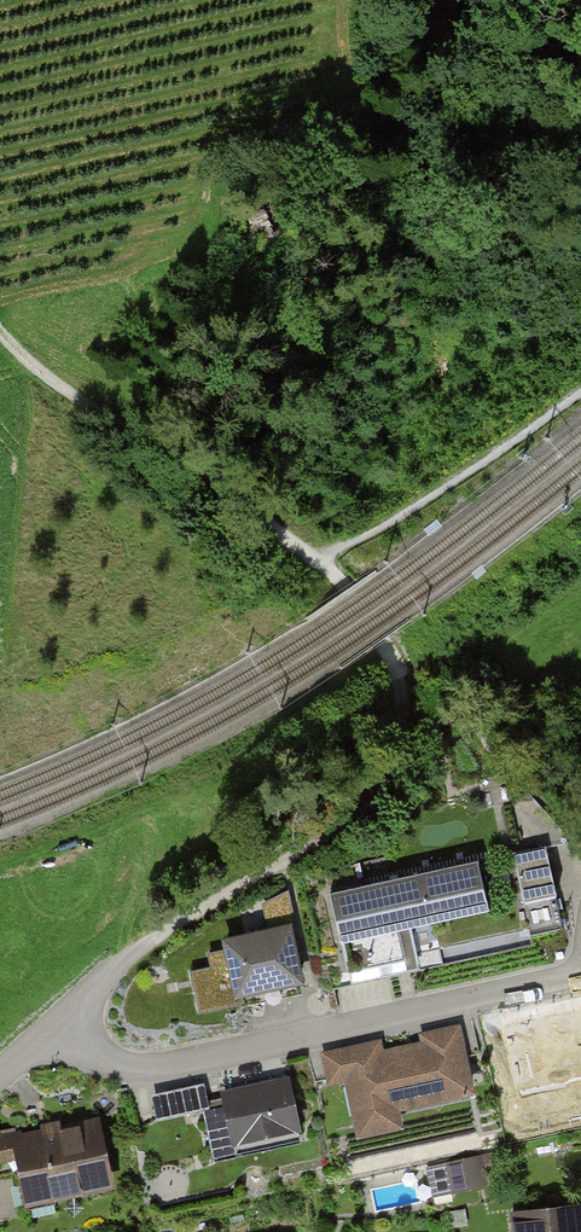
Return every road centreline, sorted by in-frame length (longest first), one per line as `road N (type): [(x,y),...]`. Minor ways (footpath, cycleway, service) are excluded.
road 1 (track): [(144,948),(381,754),(404,703),(389,647),(215,481),(103,424),(0,335)]
road 2 (residential): [(62,1018),(114,1063),(162,1068),(580,976)]
road 3 (track): [(580,382),(317,576)]

